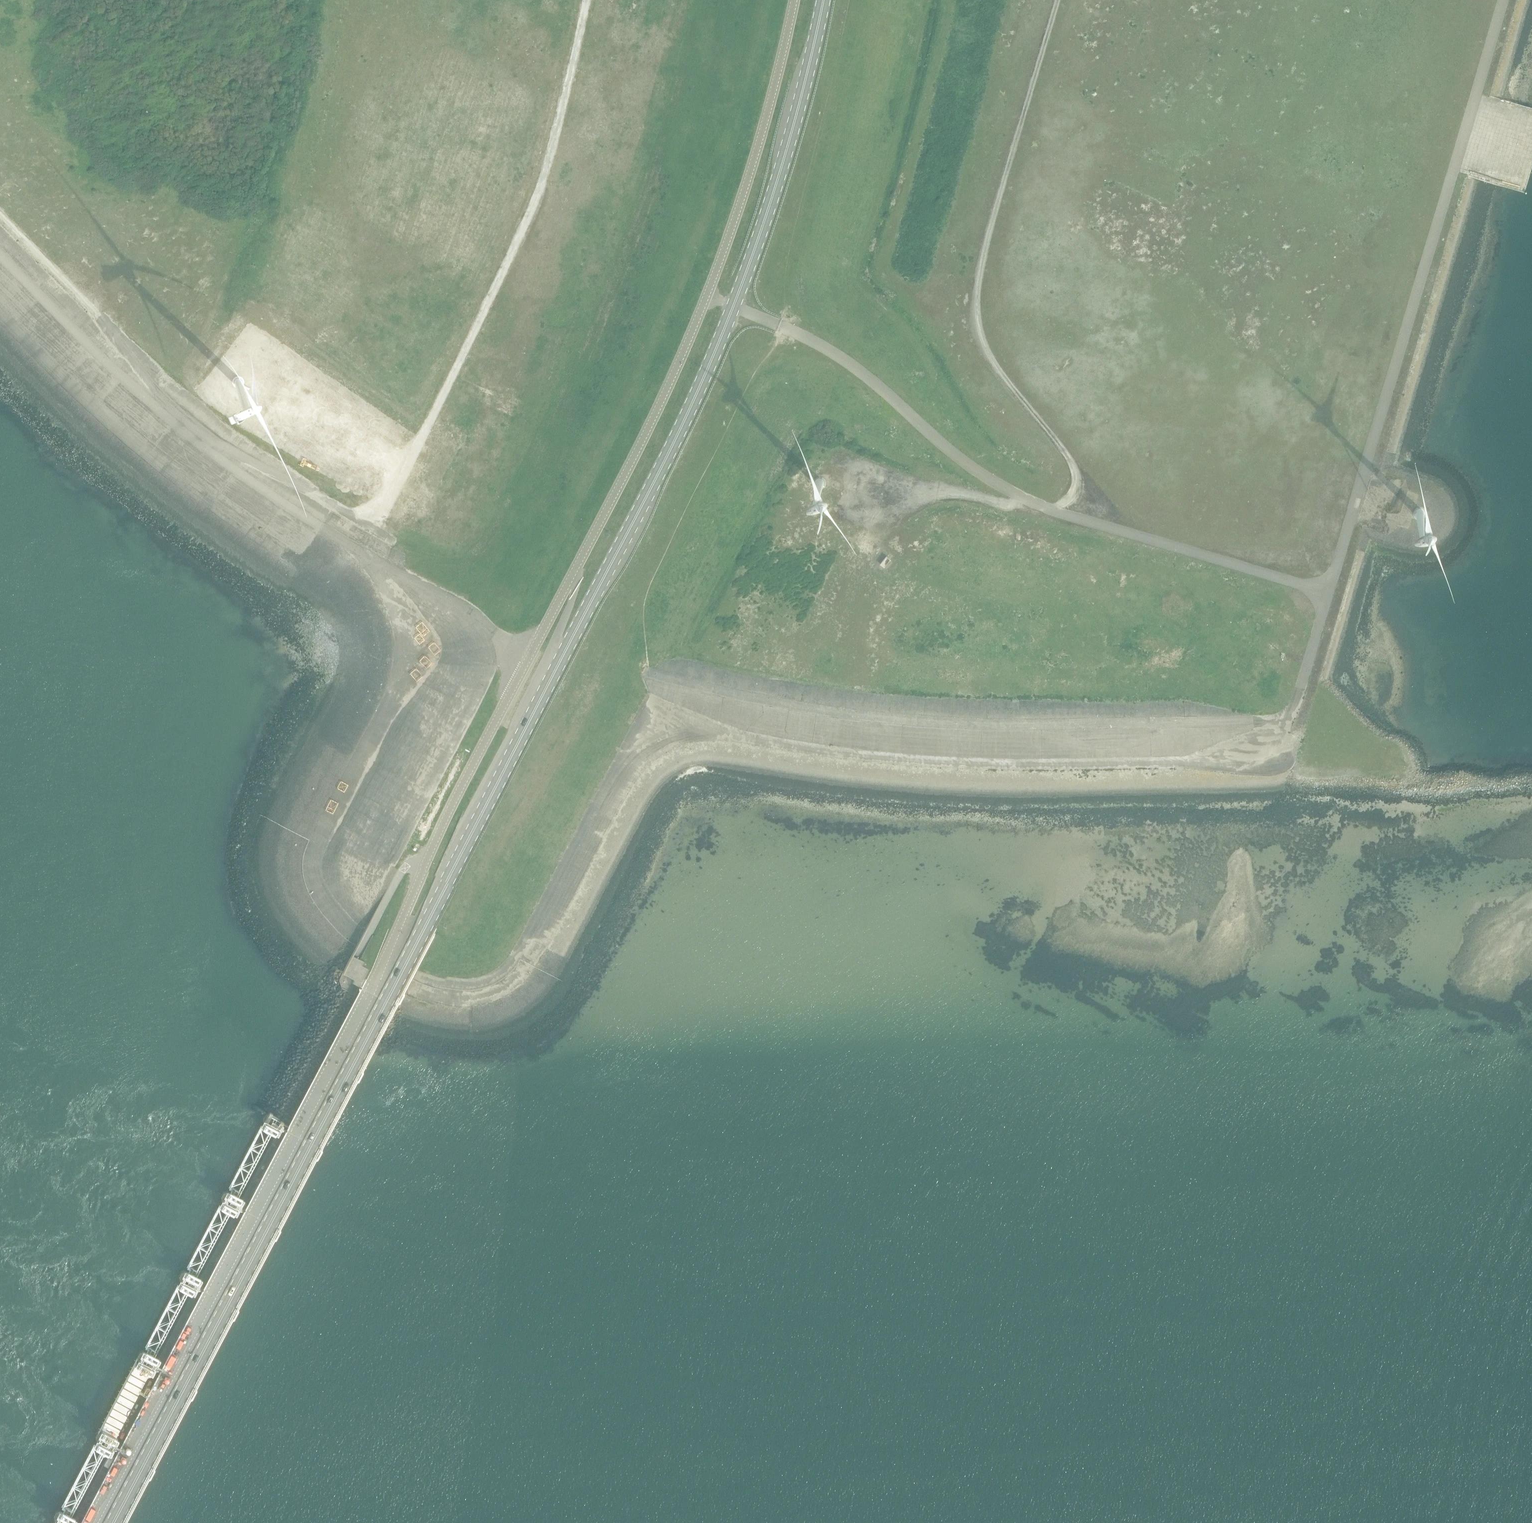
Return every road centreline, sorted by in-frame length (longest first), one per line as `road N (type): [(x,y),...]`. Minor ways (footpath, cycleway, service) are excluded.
road 1 (primary): [(110,1522),(693,401),(764,221),(823,0)]
road 2 (unclassified): [(89,1522),(374,980),(436,836),(663,396),(735,209),(791,0)]
road 3 (track): [(1056,0),(969,289),(968,314),(980,344),(1062,447),(1080,495),(1074,515),(1051,519),(962,497),(923,504),(859,575),(838,663)]
road 4 (track): [(156,411),(168,399),(230,448),(357,516),(380,511),(526,220),(559,119),(584,0)]
road 5 (track): [(0,213),(168,399)]

